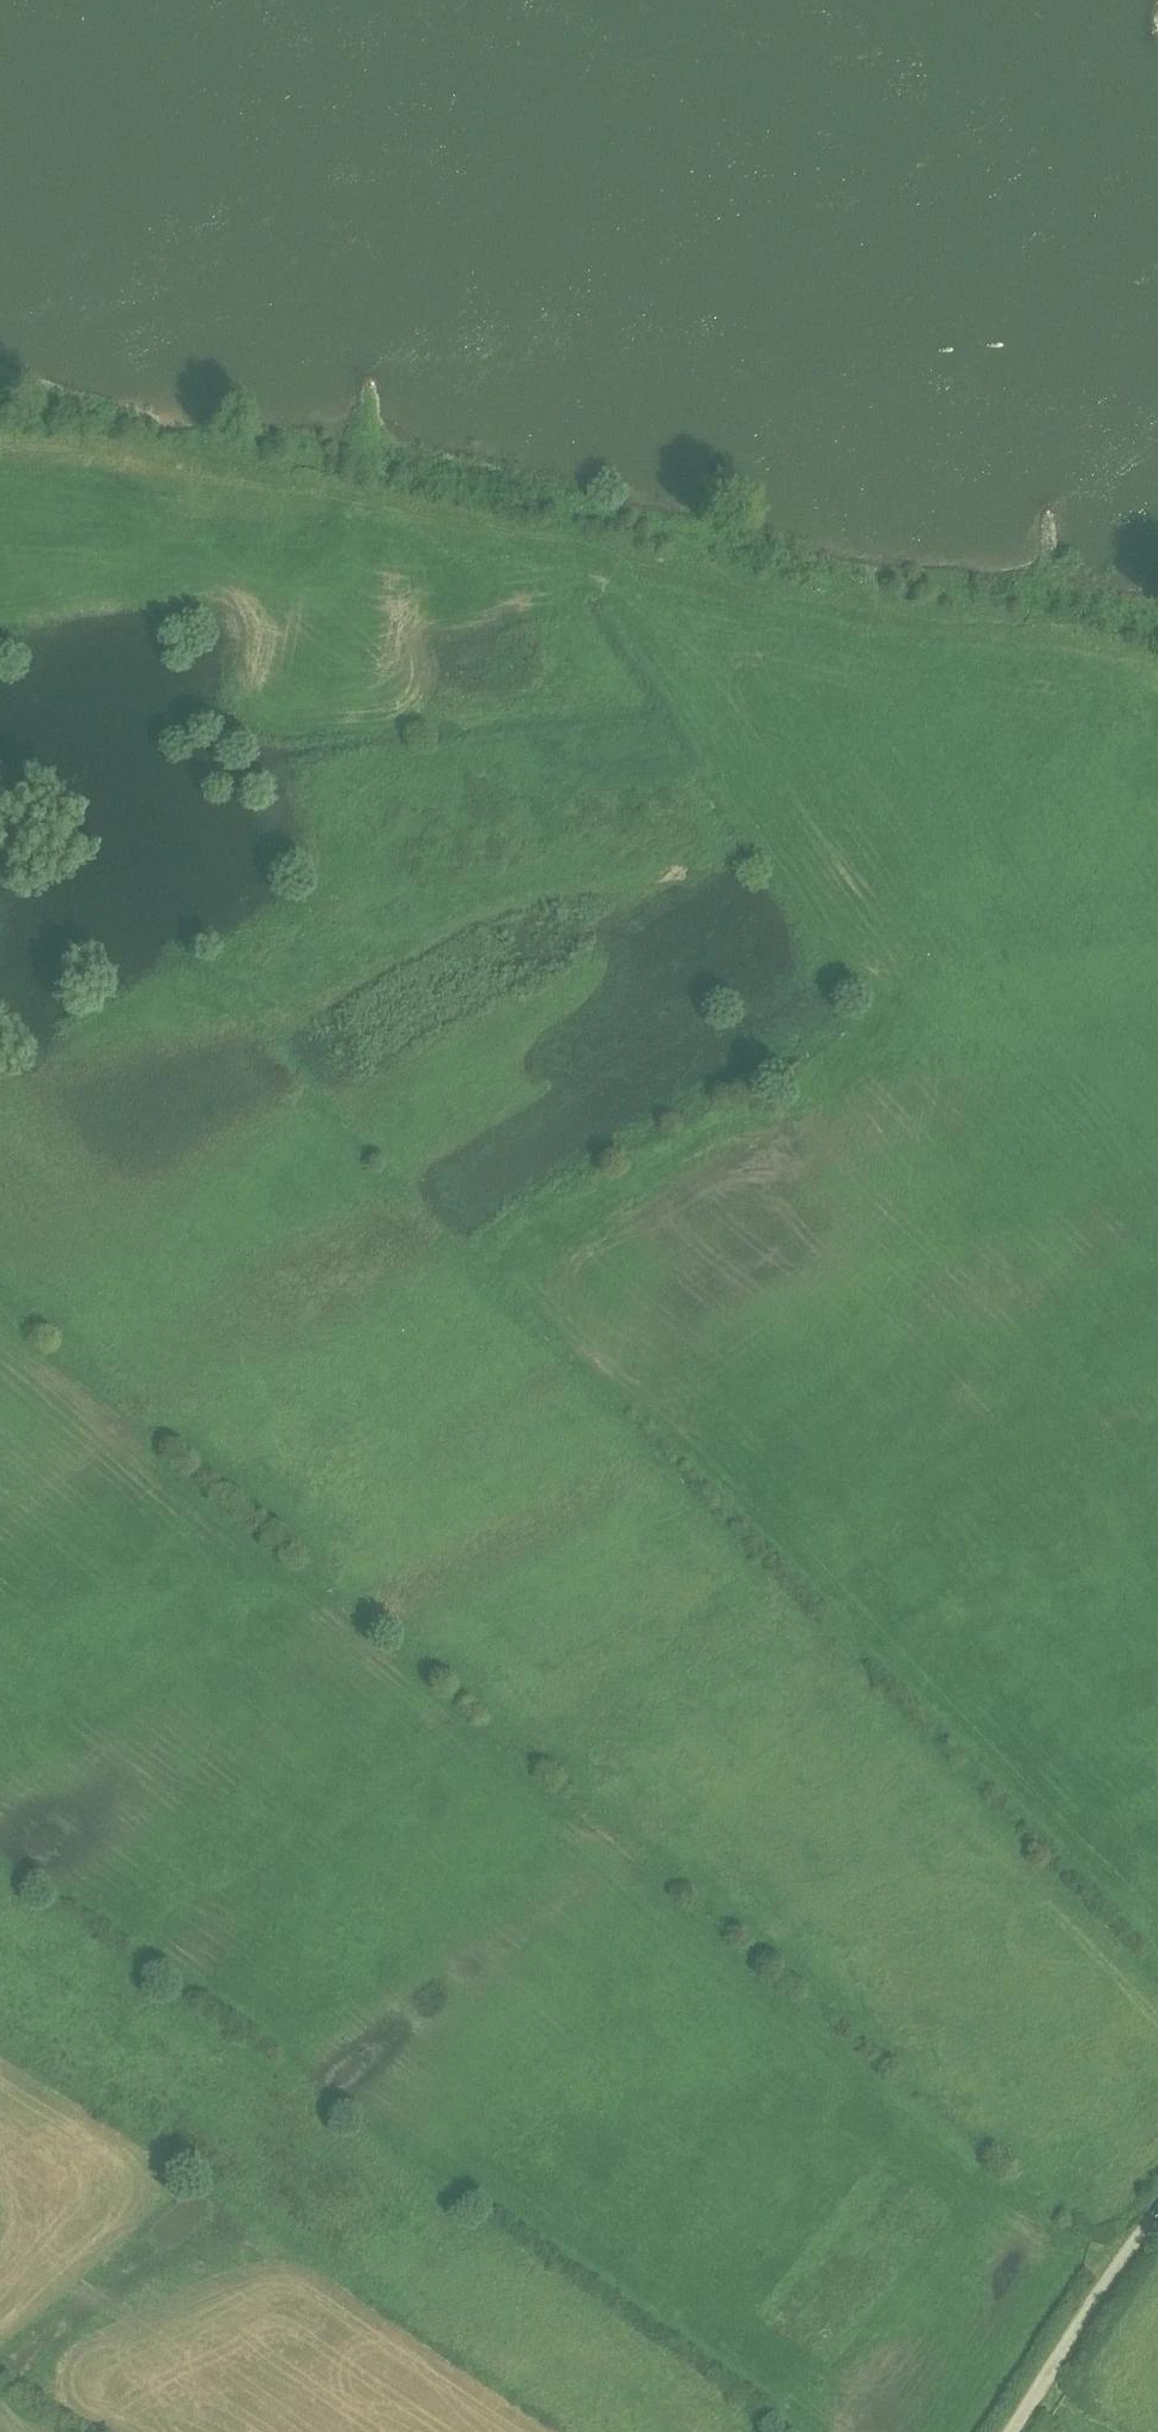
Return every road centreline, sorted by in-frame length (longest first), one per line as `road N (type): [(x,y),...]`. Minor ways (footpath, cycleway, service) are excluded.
road 1 (track): [(1157,2211),(1006,2431)]

